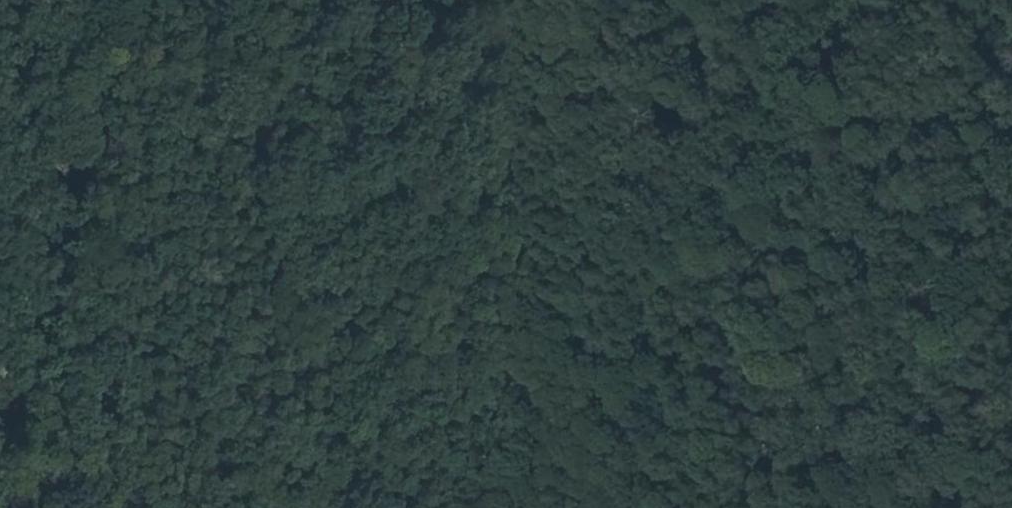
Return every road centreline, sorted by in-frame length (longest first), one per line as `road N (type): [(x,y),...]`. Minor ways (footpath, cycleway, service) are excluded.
road 1 (track): [(1011,446),(941,394),(860,245),(809,120),(792,0)]

